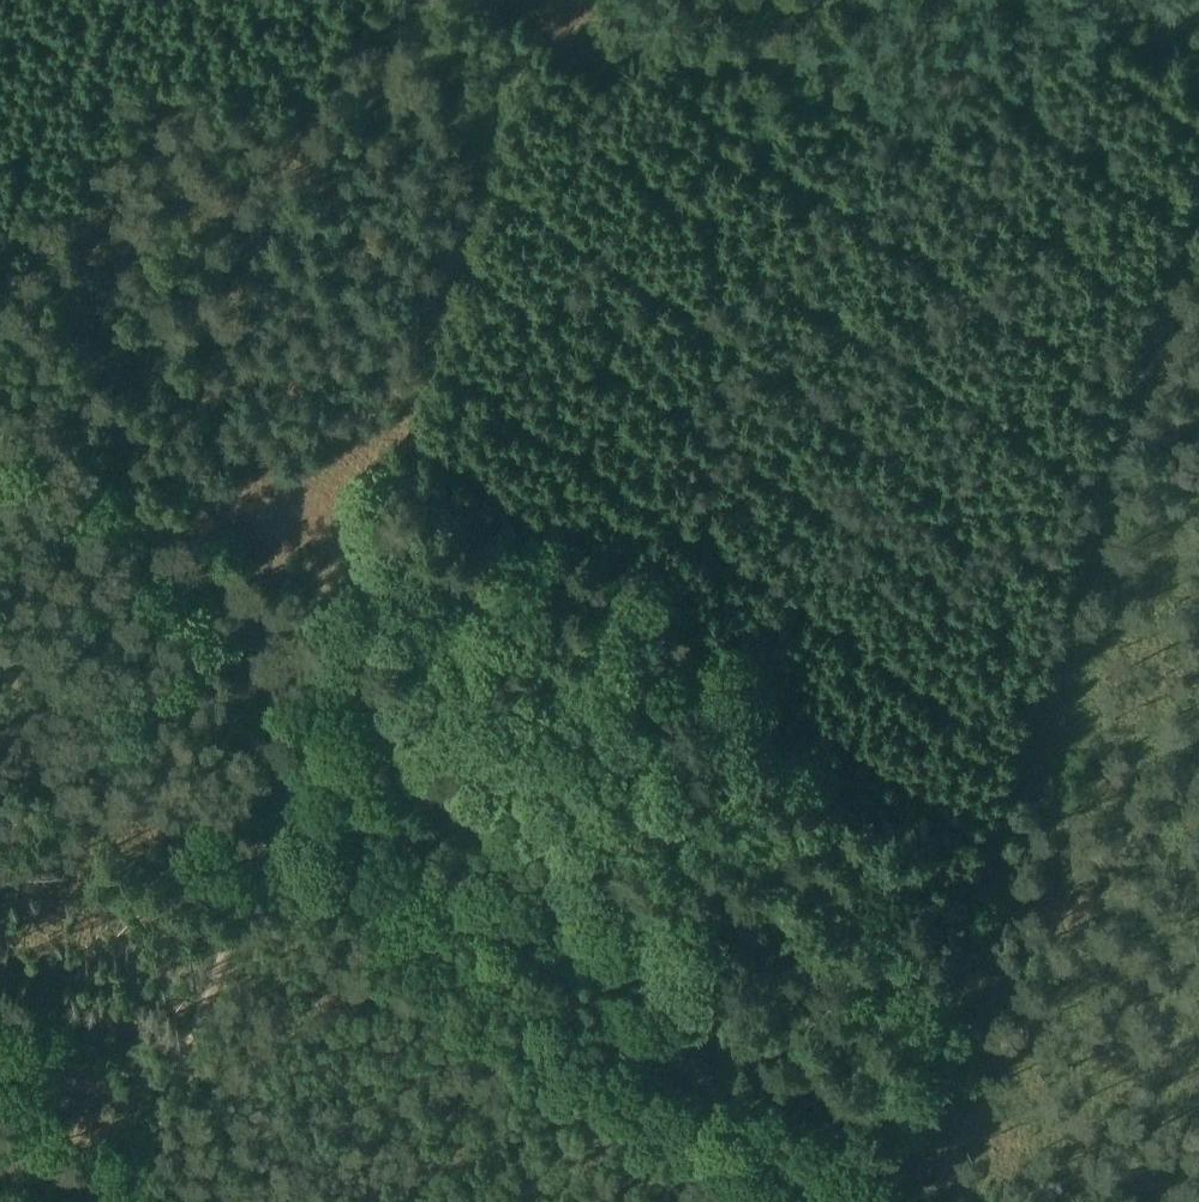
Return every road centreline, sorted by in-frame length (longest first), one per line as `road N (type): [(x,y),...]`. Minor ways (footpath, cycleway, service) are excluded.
road 1 (track): [(863,1201),(284,765)]
road 2 (track): [(131,1201),(284,765)]
road 3 (track): [(190,701),(0,556)]

